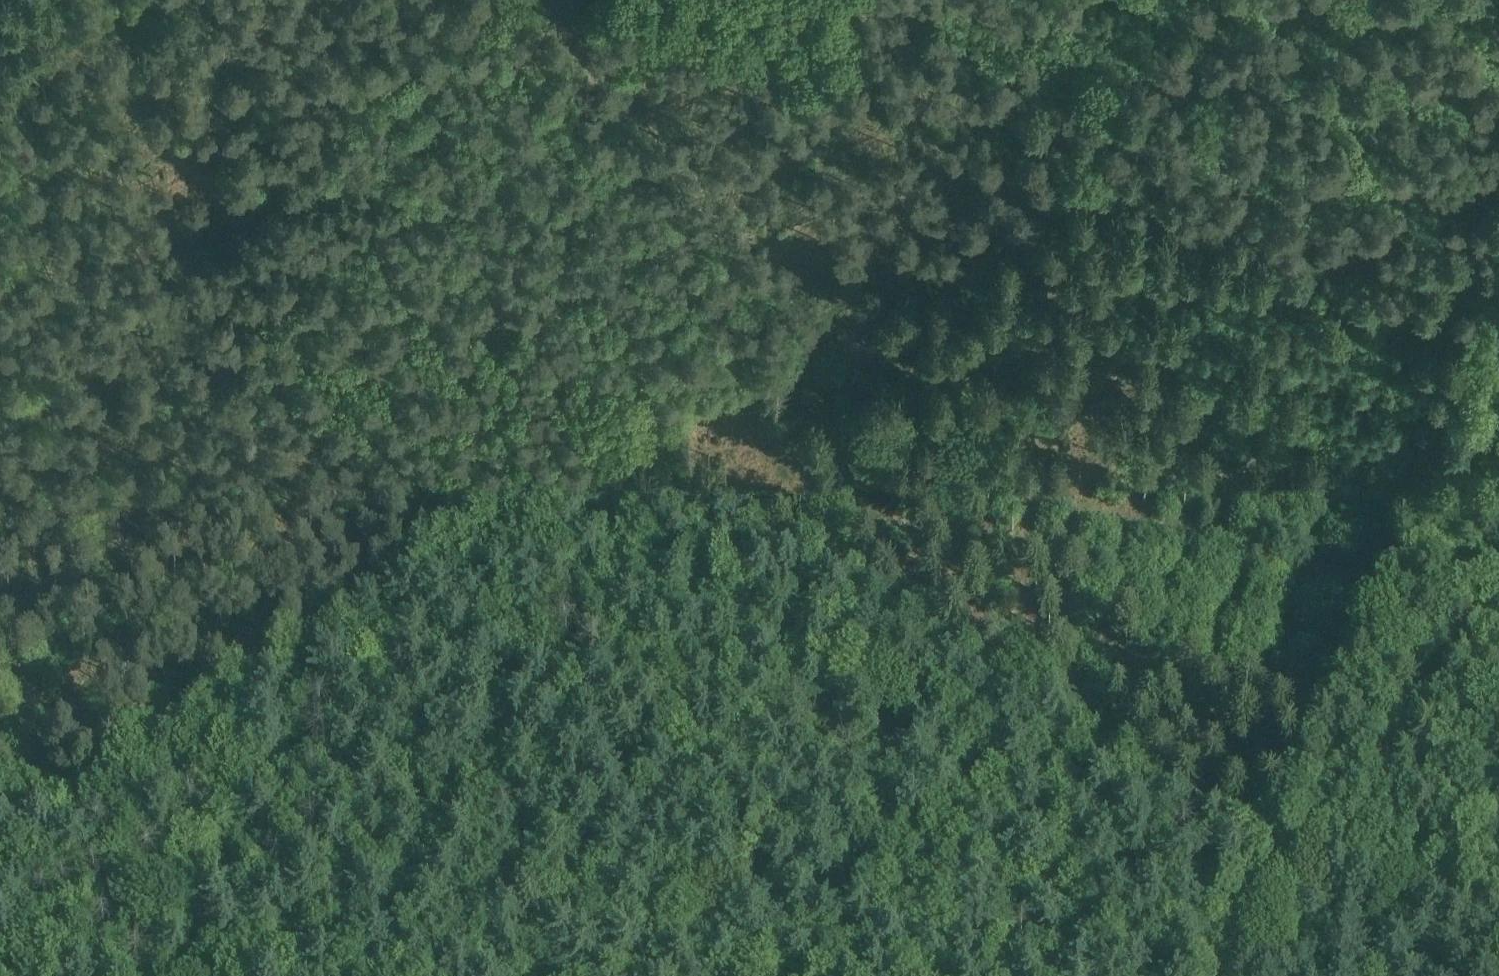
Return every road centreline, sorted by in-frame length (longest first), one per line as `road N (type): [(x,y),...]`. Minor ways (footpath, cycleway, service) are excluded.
road 1 (track): [(1203,975),(1498,217)]

